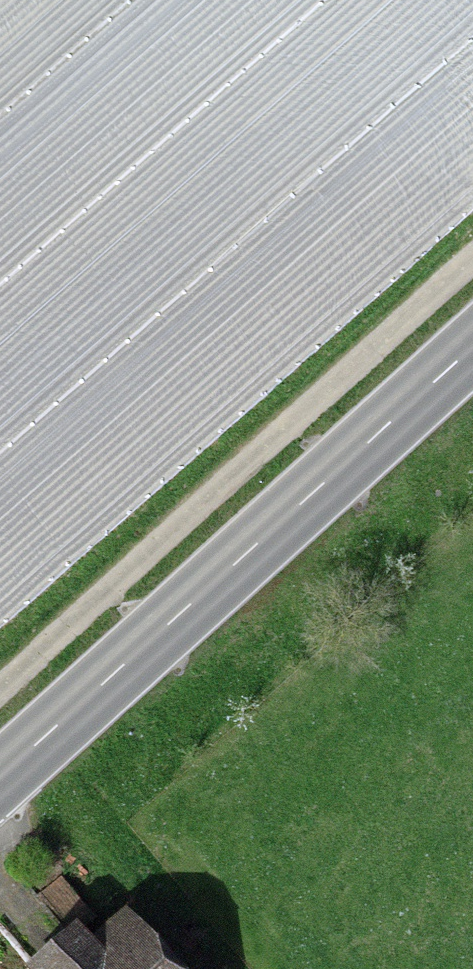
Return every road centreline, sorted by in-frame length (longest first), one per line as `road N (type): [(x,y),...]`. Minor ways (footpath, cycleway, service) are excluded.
road 1 (track): [(0,692),(472,252)]
road 2 (secondary): [(0,776),(472,344)]

